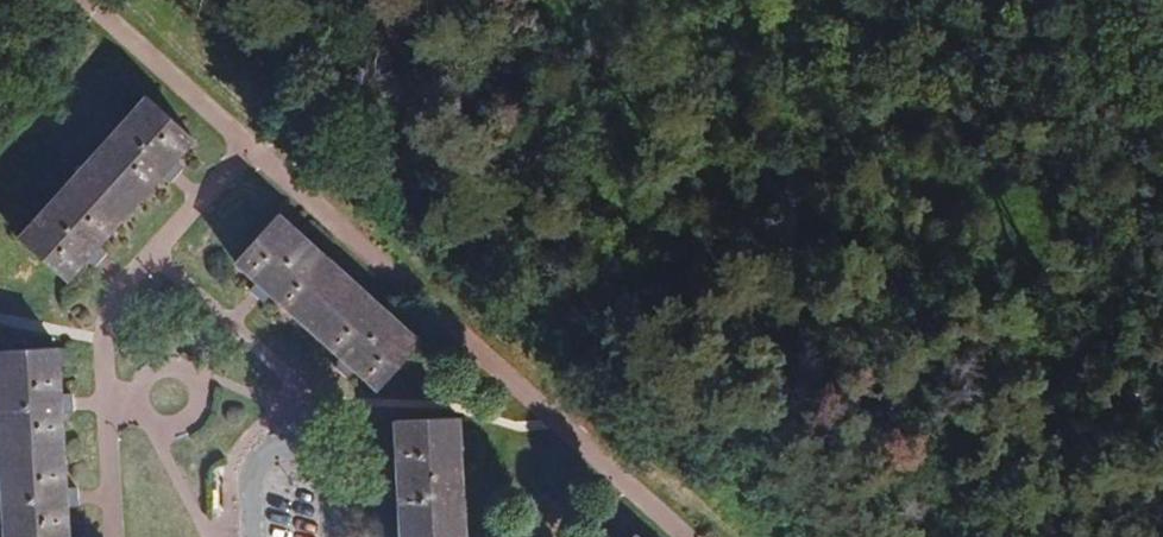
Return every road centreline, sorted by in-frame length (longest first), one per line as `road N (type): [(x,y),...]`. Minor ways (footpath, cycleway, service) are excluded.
road 1 (track): [(683,536),(82,0)]
road 2 (residential): [(329,536),(333,482),(318,456),(280,450),(253,478),(250,536)]
road 3 (track): [(252,148),(412,0)]

